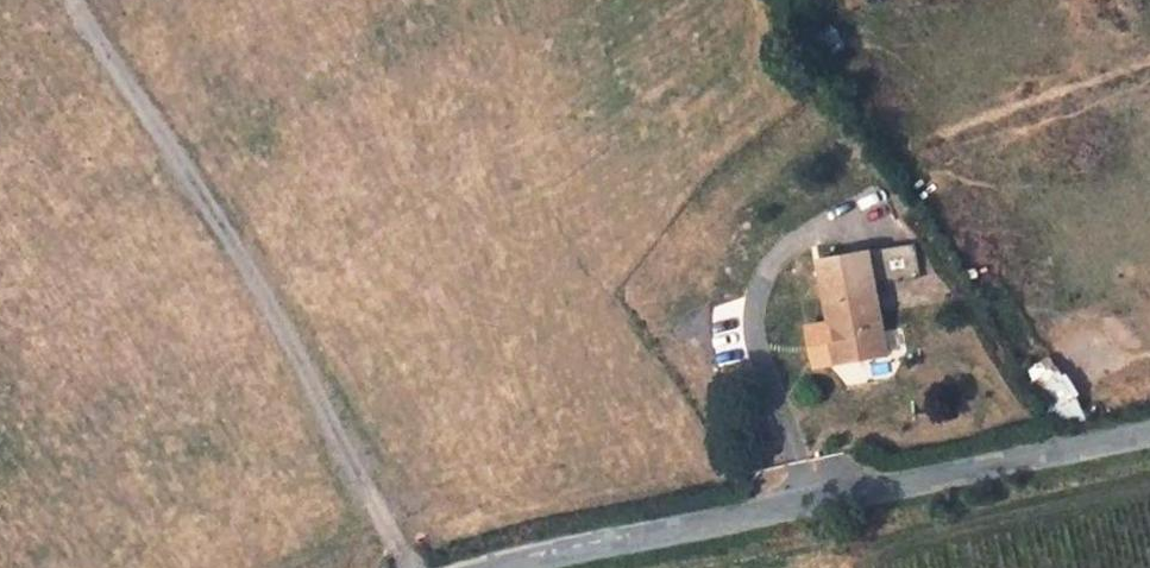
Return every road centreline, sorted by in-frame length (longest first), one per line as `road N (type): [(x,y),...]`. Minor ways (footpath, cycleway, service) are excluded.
road 1 (residential): [(485,567),(851,500),(1149,433)]
road 2 (track): [(402,567),(296,351),(78,0)]

